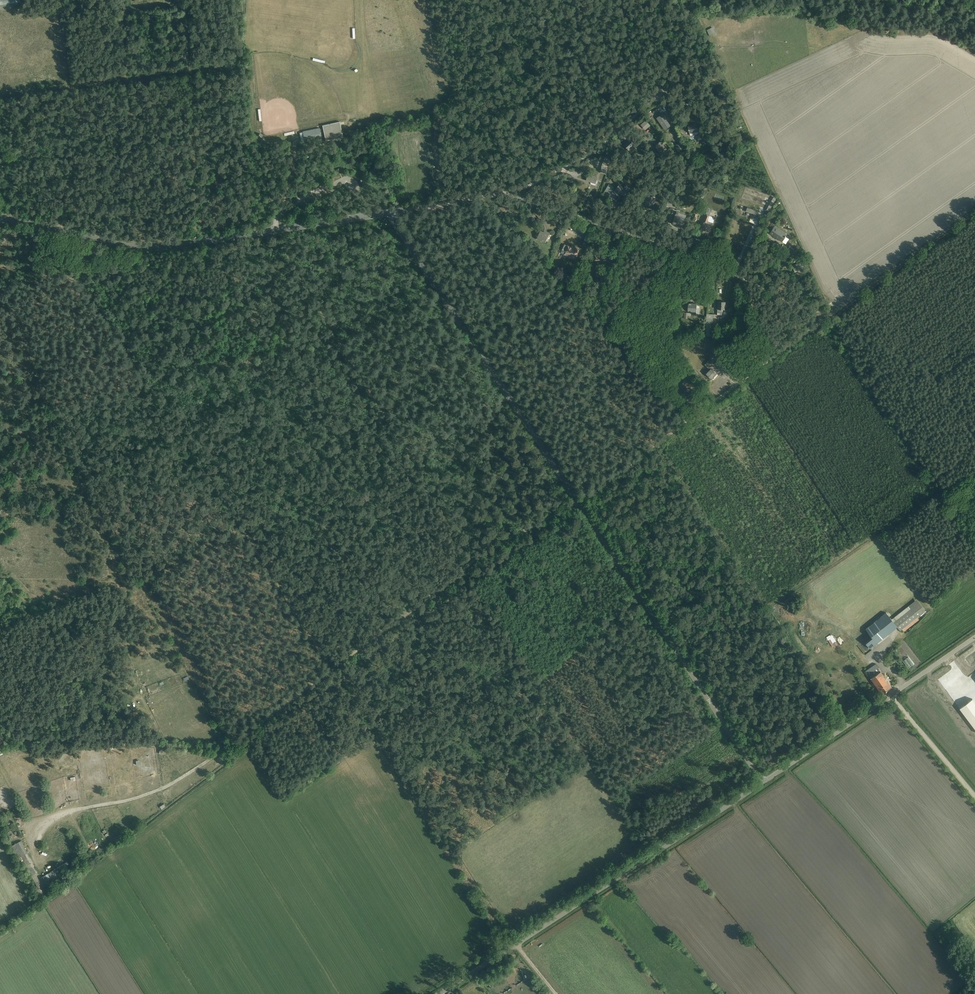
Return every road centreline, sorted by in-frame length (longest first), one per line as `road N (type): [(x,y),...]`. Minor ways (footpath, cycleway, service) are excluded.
road 1 (unclassified): [(763,783),(388,213)]
road 2 (track): [(253,746),(280,803),(377,734),(505,953)]
road 3 (unclassified): [(388,213),(139,248),(0,219)]
road 4 (unclassified): [(763,783),(442,993)]
road 5 (track): [(689,420),(974,212)]
road 6 (unclassified): [(828,318),(699,258),(505,194)]
road 7 (residential): [(505,194),(597,149),(697,64)]
road 8 (track): [(14,736),(223,751)]
road 9 (track): [(38,834),(66,814),(151,794),(223,751)]
road 10 (track): [(191,76),(198,242)]
road 11 (unclassified): [(891,696),(763,783)]
road 12 (unclassified): [(974,798),(891,696)]

